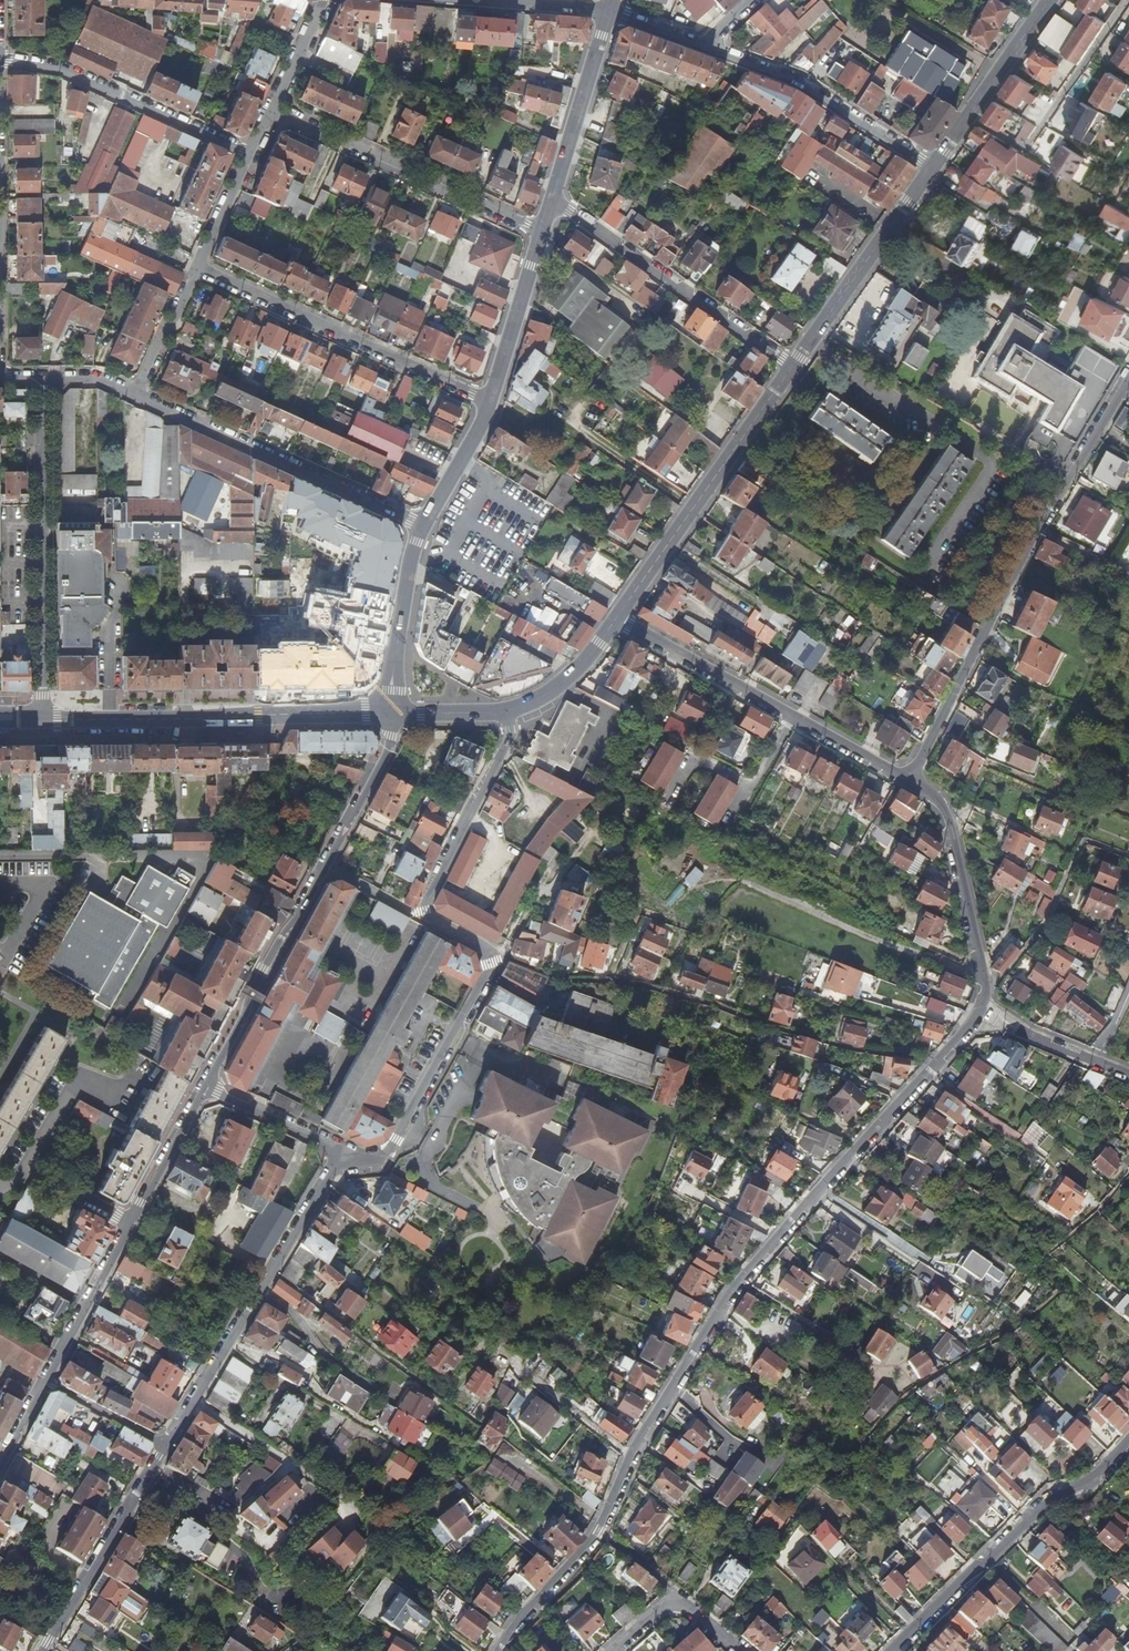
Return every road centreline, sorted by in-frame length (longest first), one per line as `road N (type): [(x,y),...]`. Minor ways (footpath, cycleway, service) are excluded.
road 1 (residential): [(912,783),(933,797),(949,824),(986,992),(979,1009),(732,1293),(601,1530),(501,1650)]
road 2 (residential): [(342,1149),(377,1160),(400,1142),(492,968),(487,948),(432,919),(425,898),(510,740),(506,712)]
road 3 (residential): [(912,783),(1027,550),(1128,382)]
road 4 (residential): [(391,714),(390,737),(204,1081)]
road 5 (tertiary): [(391,714),(44,715)]
road 6 (residential): [(165,1445),(342,1149)]
road 7 (residential): [(204,1081),(42,1381)]
road 8 (residential): [(617,618),(912,783)]
road 9 (residential): [(44,715),(43,377)]
road 10 (residential): [(490,400),(197,267)]
road 11 (residential): [(135,394),(424,527)]
road 12 (residential): [(895,1650),(1045,1503),(1096,1479),(1128,1441)]
road 13 (tertiary): [(793,367),(617,618)]
road 14 (residential): [(270,114),(410,167),(428,183),(542,233)]
road 15 (residential): [(793,367),(552,200)]
road 16 (residential): [(0,62),(59,72),(251,154)]
road 17 (residential): [(702,45),(800,82),(931,169)]
road 18 (tertiary): [(931,169),(793,367)]
road 19 (residential): [(42,1650),(165,1445)]
road 20 (tertiary): [(1050,0),(931,169)]
road 21 (residential): [(552,200),(608,9)]
road 22 (residential): [(391,714),(424,527)]
road 23 (residential): [(490,400),(542,233)]
road 24 (residential): [(204,1081),(342,1149)]
road 25 (tertiary): [(617,618),(564,681),(506,712)]
road 26 (residential): [(424,527),(490,400)]
road 27 (residential): [(135,394),(197,267)]
road 28 (residential): [(469,0),(608,9)]
road 29 (residential): [(165,1445),(42,1381)]
road 30 (residential): [(270,114),(326,0)]
road 31 (residential): [(197,267),(251,154)]
road 32 (residential): [(1018,1029),(1128,1076)]

